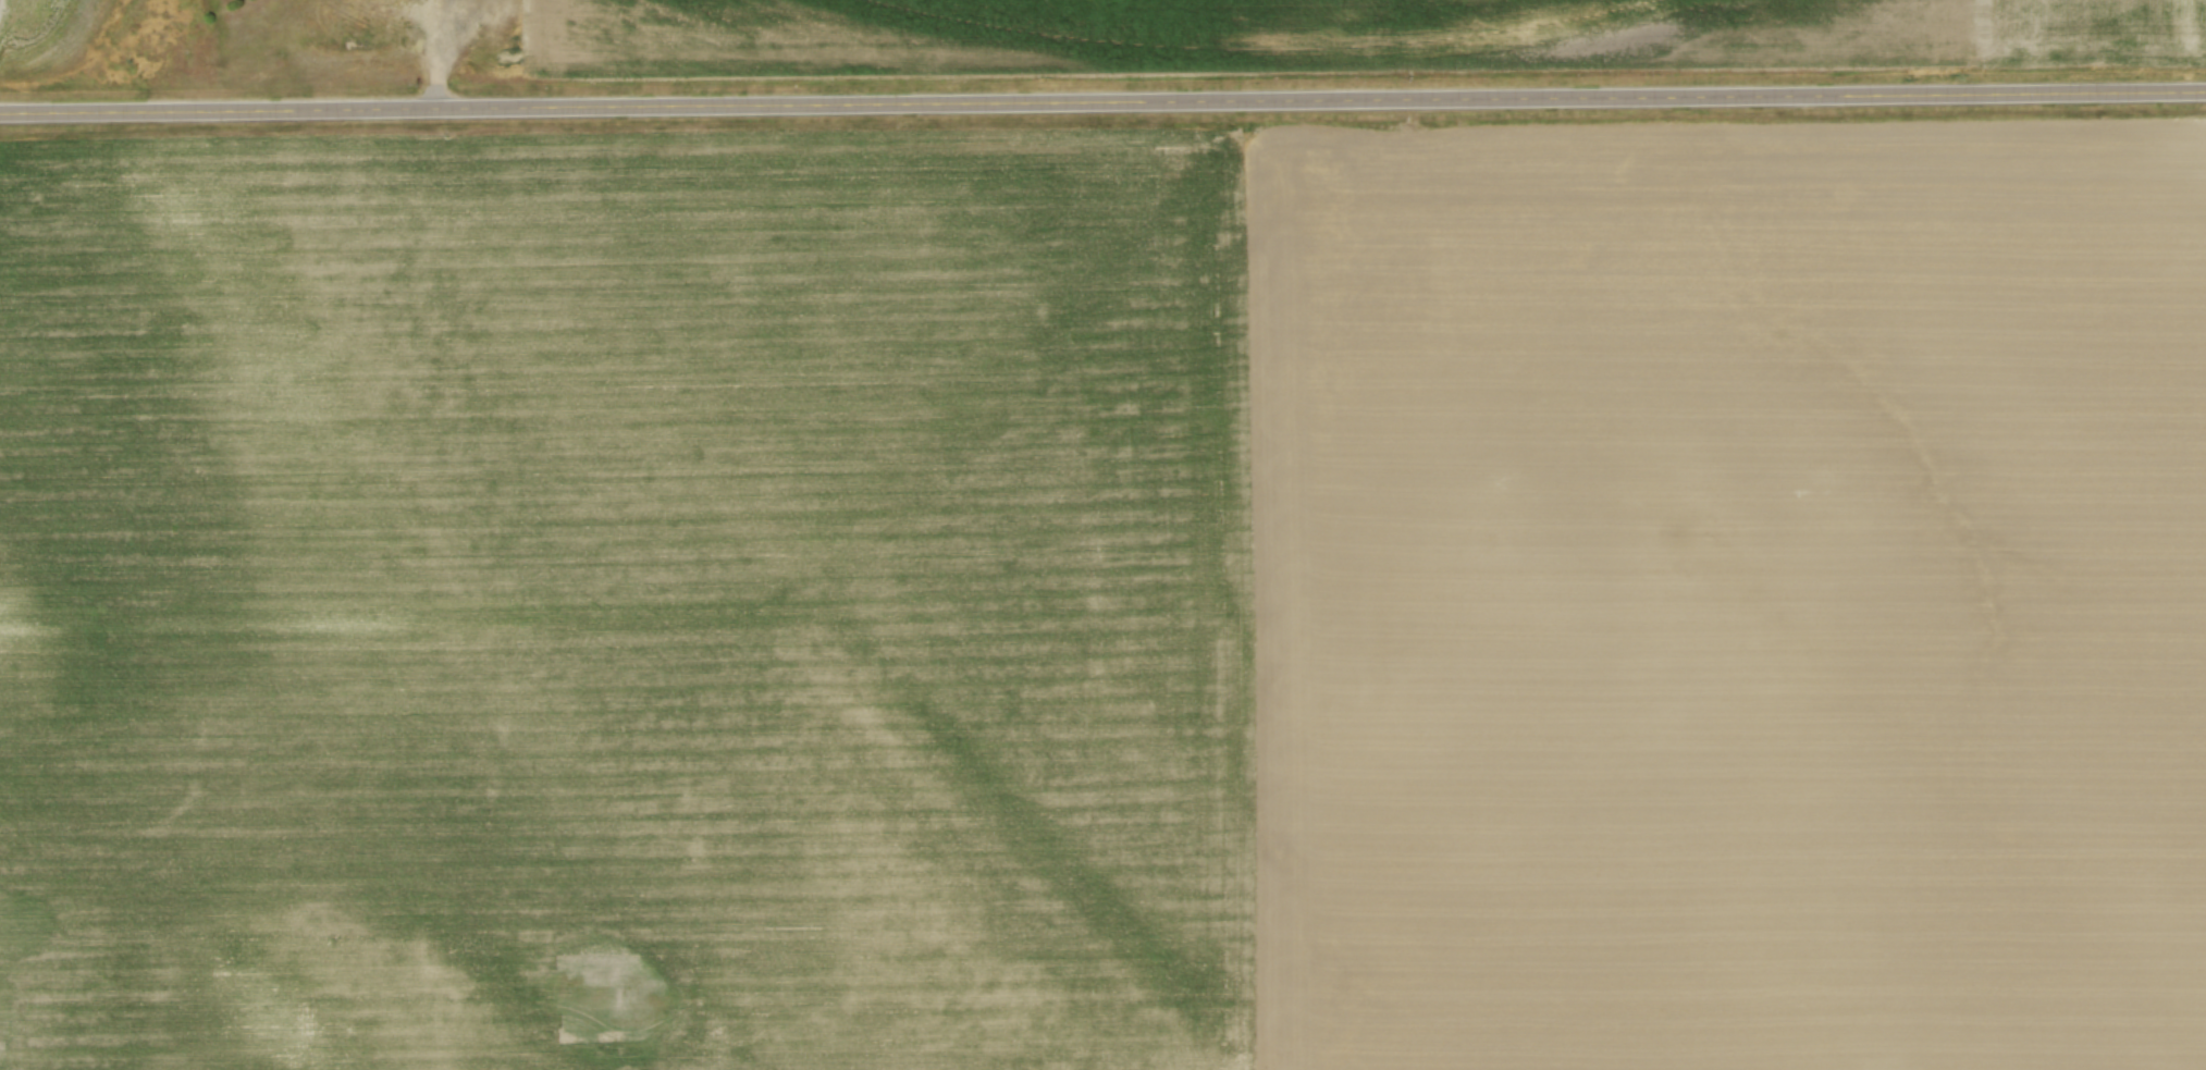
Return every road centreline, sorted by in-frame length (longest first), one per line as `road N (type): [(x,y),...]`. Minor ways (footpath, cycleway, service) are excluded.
road 1 (primary): [(2205,92),(0,112)]

